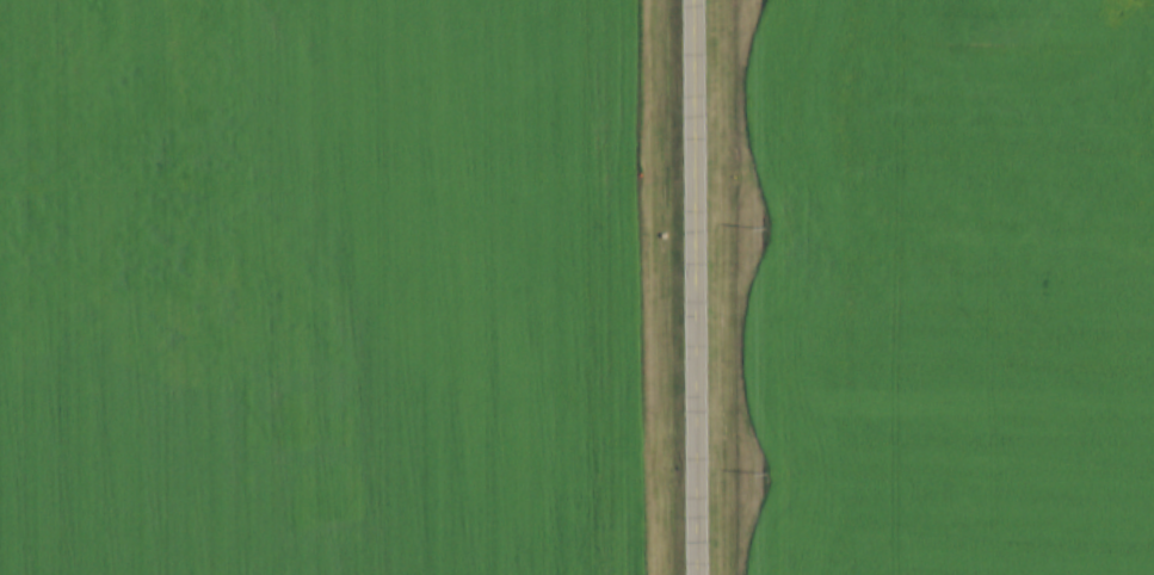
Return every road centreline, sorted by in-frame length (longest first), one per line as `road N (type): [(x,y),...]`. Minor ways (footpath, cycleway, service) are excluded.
road 1 (tertiary): [(690,574),(683,0)]

